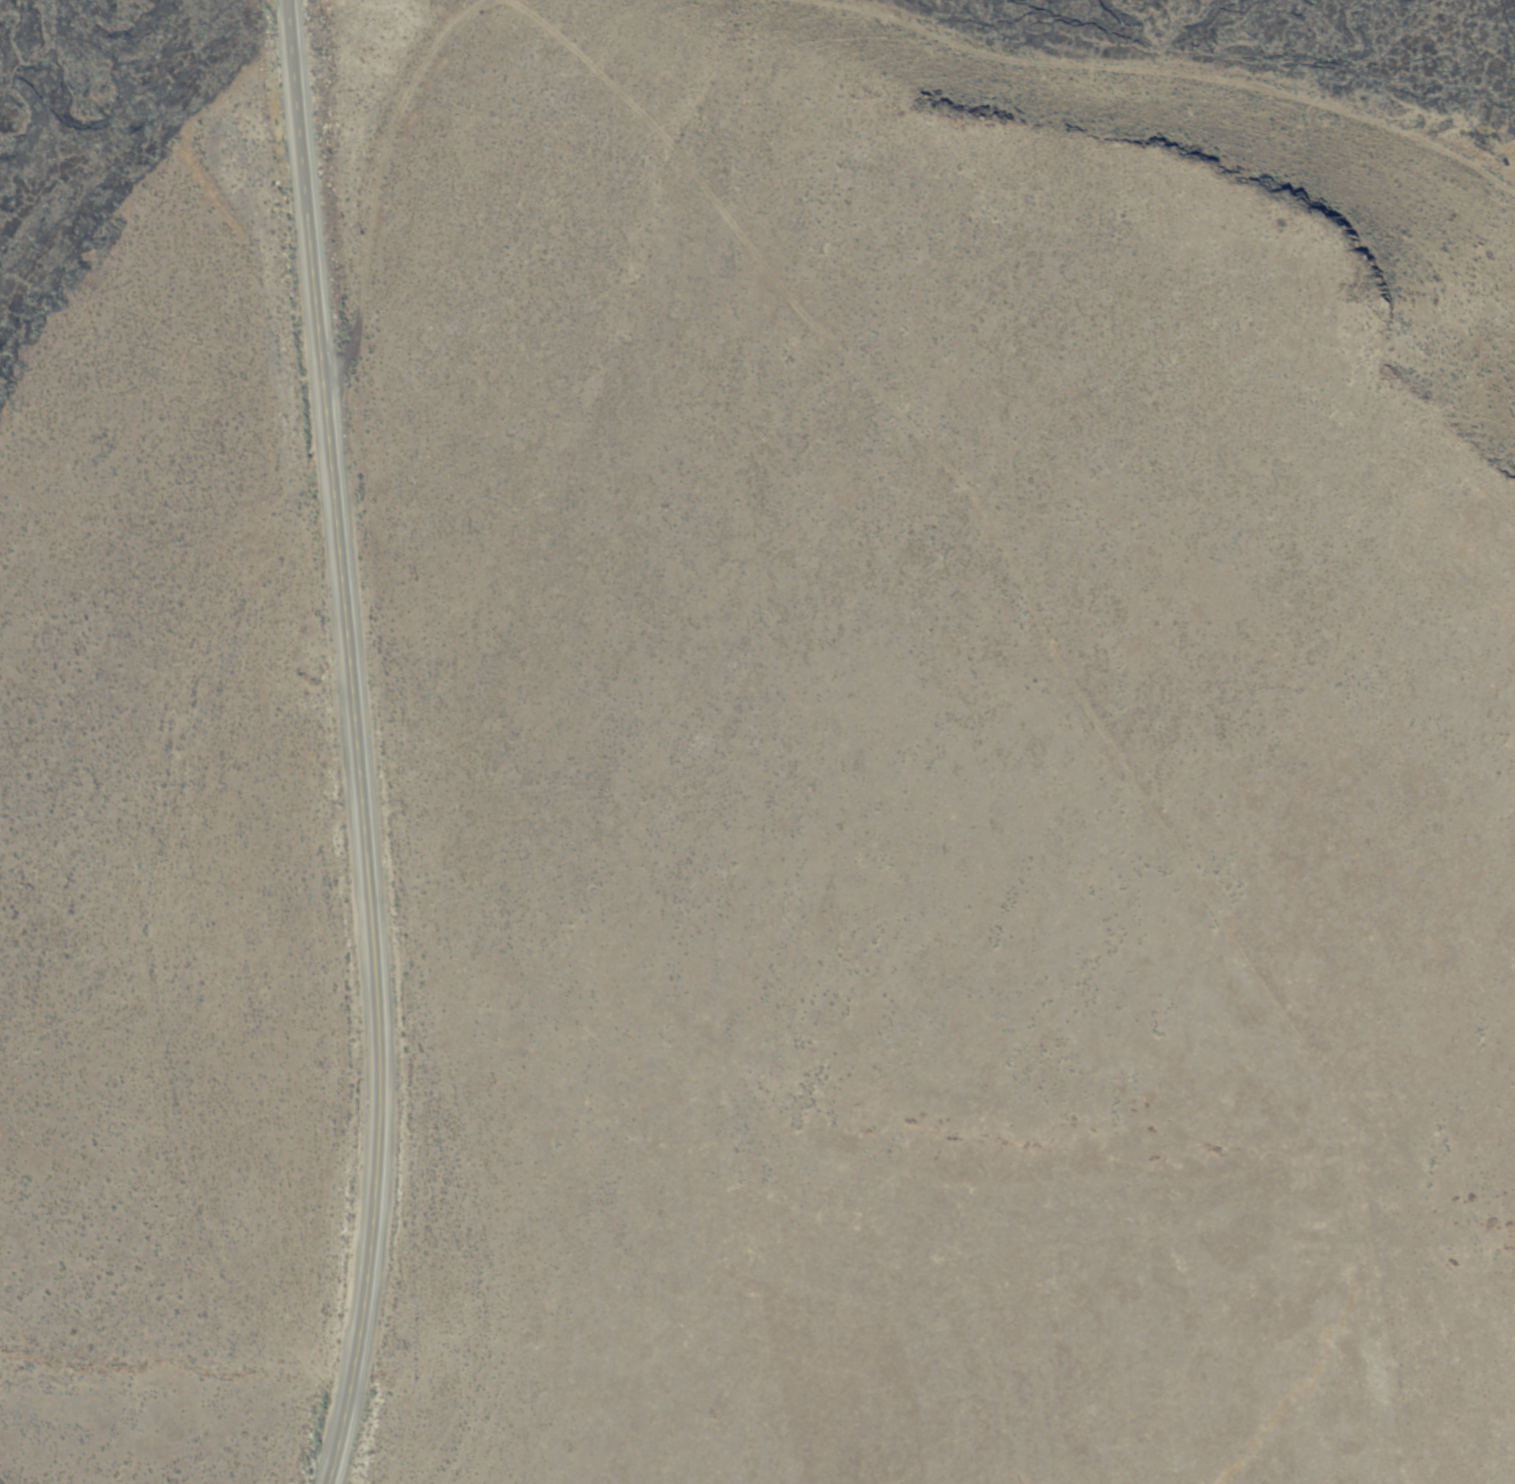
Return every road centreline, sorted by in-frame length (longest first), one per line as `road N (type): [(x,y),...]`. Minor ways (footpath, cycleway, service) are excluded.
road 1 (residential): [(330,1483),(369,1249),(376,1048),(286,0)]

